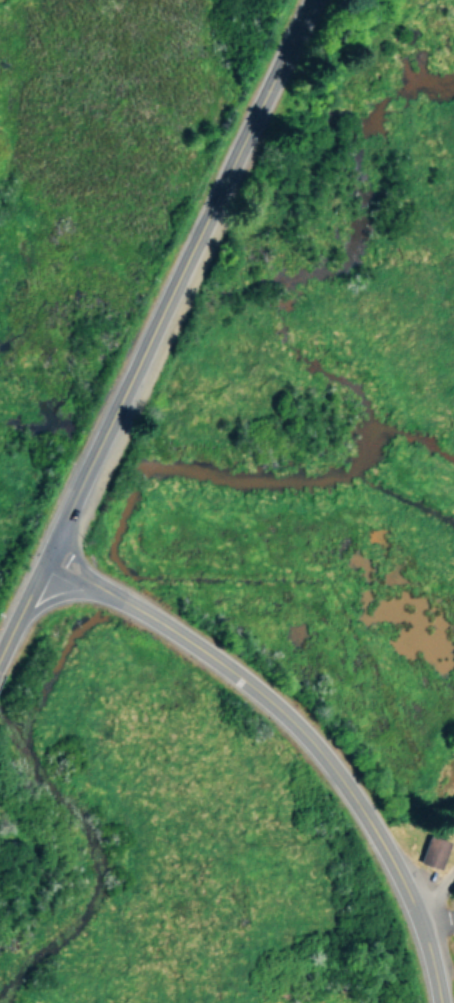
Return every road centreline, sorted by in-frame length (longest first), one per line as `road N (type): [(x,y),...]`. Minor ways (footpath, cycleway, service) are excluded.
road 1 (secondary): [(0,655),(314,0)]
road 2 (tertiary): [(416,912),(359,805),(283,712),(221,661),(46,557)]

